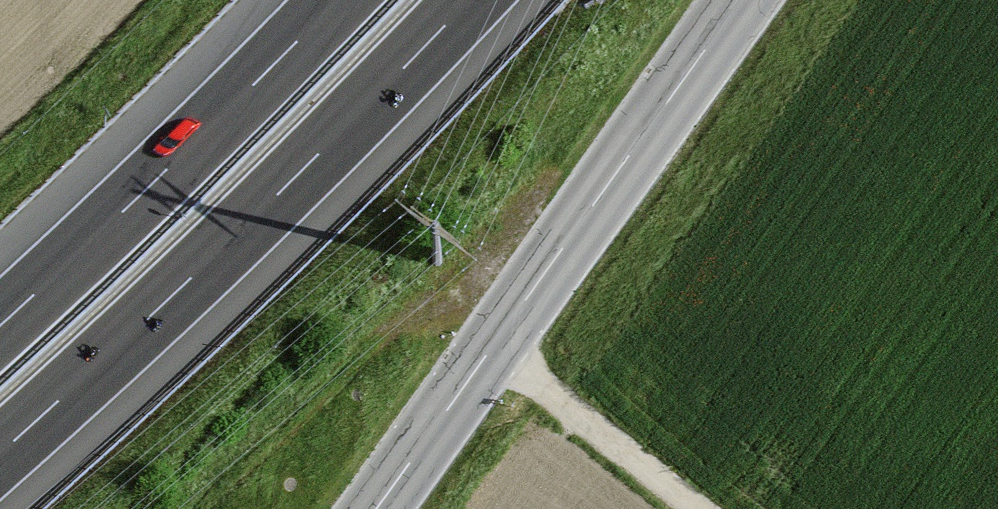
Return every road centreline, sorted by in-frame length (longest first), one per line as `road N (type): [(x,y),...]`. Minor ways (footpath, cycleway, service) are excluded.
road 1 (motorway): [(0,453),(189,280),(469,0)]
road 2 (primary): [(741,0),(376,508)]
road 3 (motorway): [(337,0),(0,326)]
road 4 (track): [(491,348),(697,508)]

